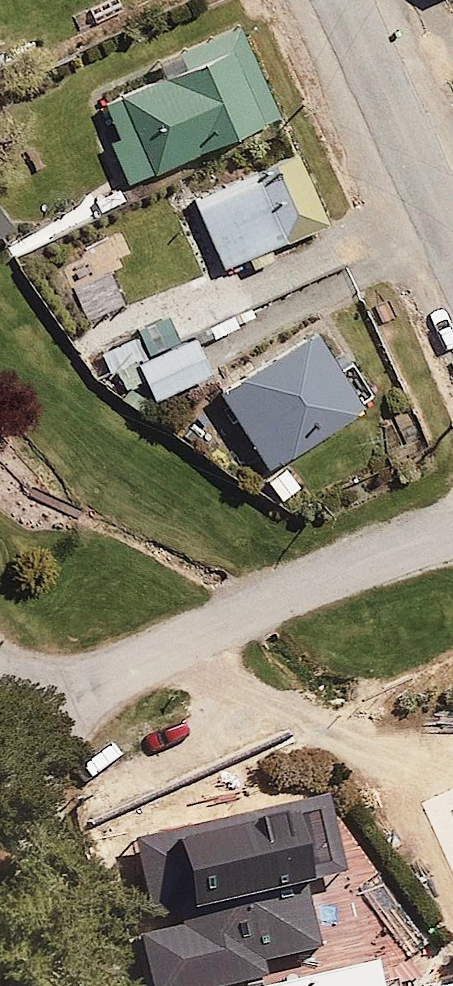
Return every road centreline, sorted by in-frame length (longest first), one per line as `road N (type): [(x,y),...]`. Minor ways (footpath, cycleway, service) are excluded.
road 1 (residential): [(9,723),(452,529)]
road 2 (residential): [(87,985),(43,813),(9,723)]
road 3 (residential): [(452,220),(350,0)]

